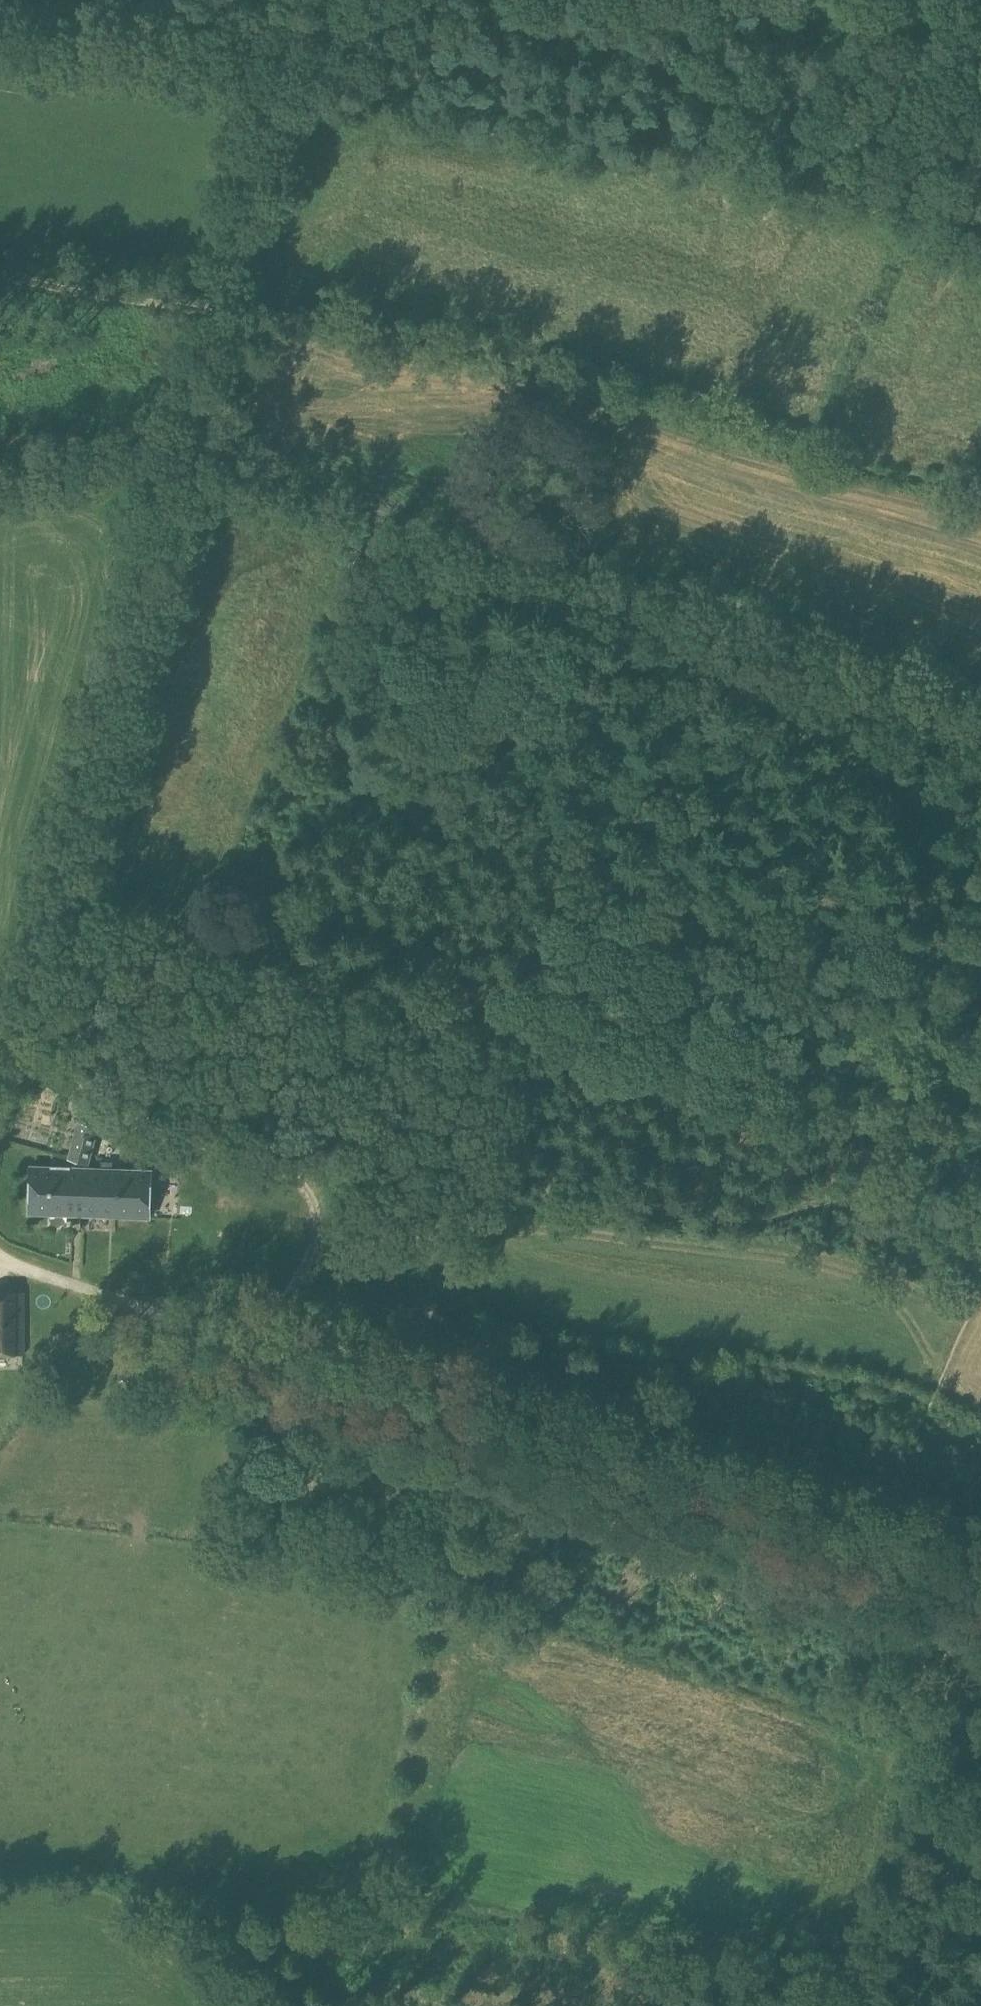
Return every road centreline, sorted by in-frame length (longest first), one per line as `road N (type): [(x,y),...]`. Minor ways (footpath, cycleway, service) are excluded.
road 1 (track): [(55,896),(366,981),(470,1020),(503,1086),(524,1164),(553,1203),(720,1223),(919,1174)]
road 2 (track): [(0,1243),(38,1270),(904,1568)]
road 3 (track): [(180,450),(55,896)]
road 4 (track): [(293,0),(216,305)]
road 5 (track): [(904,1568),(957,1586),(914,1712),(980,1813)]
road 6 (track): [(55,896),(0,1123)]
road 7 (track): [(0,266),(216,305)]
road 8 (track): [(0,448),(180,450)]
road 9 (track): [(216,305),(180,450)]

